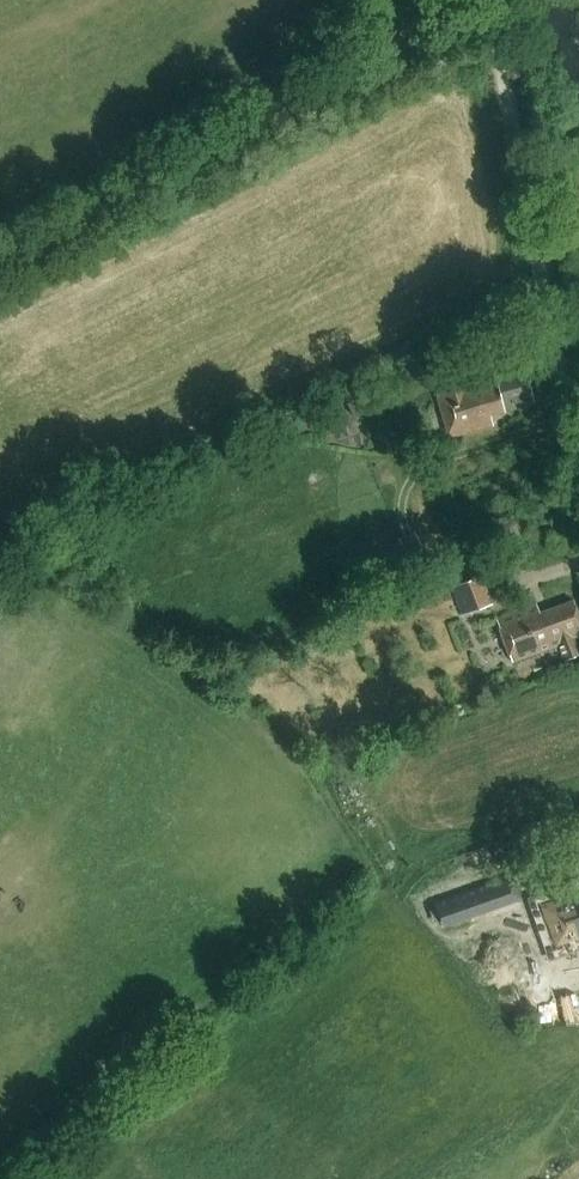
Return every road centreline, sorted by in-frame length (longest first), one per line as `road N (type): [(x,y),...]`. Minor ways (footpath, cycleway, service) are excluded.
road 1 (unclassified): [(0,269),(337,85),(419,0)]
road 2 (track): [(578,443),(491,21),(456,0)]

